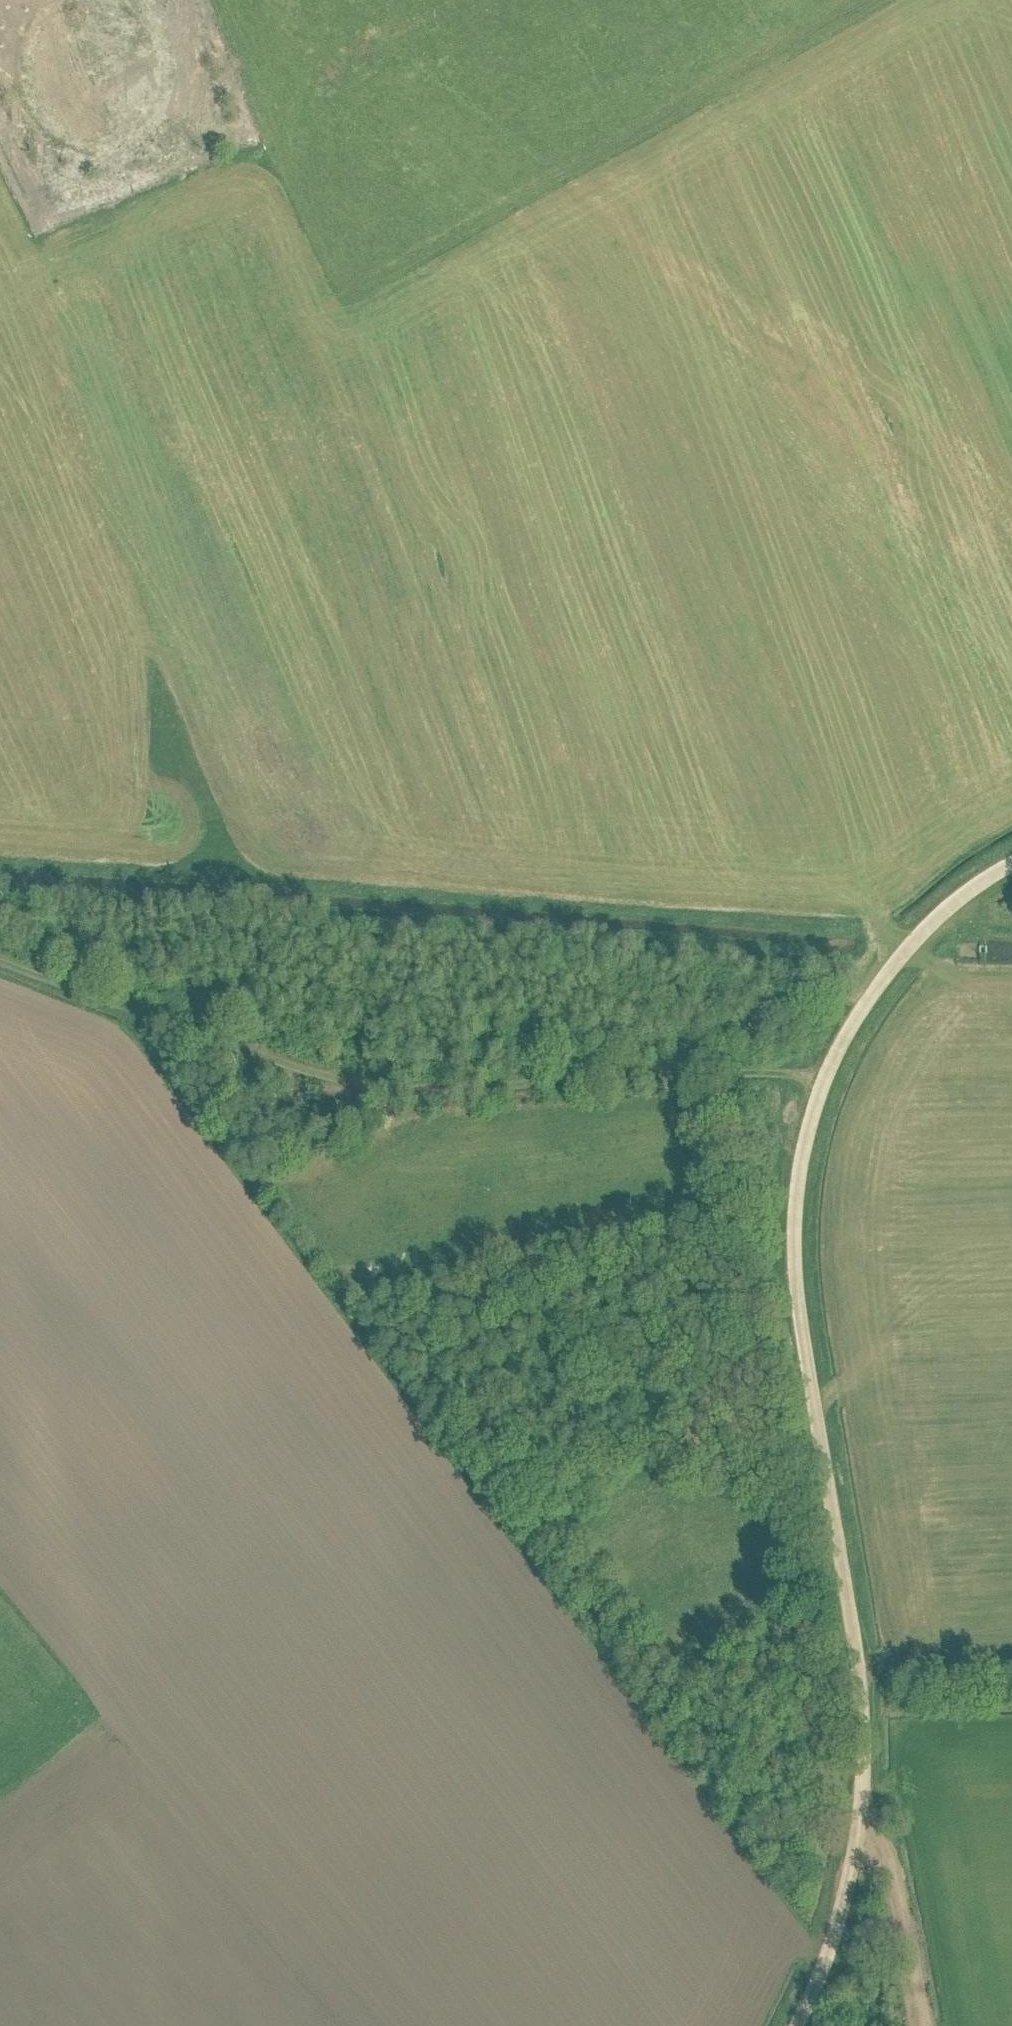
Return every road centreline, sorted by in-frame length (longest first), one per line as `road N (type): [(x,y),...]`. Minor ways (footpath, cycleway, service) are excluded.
road 1 (unclassified): [(795,2025),(842,1903),(858,1830),(862,1744),(859,1680),(802,1341),(796,1195),(820,1089),(864,1007),(944,913),(1011,863)]
road 2 (track): [(0,957),(351,1077),(447,1086),(713,1074),(789,1076),(820,1089)]
road 3 (track): [(858,1830),(892,1873),(924,2025)]

